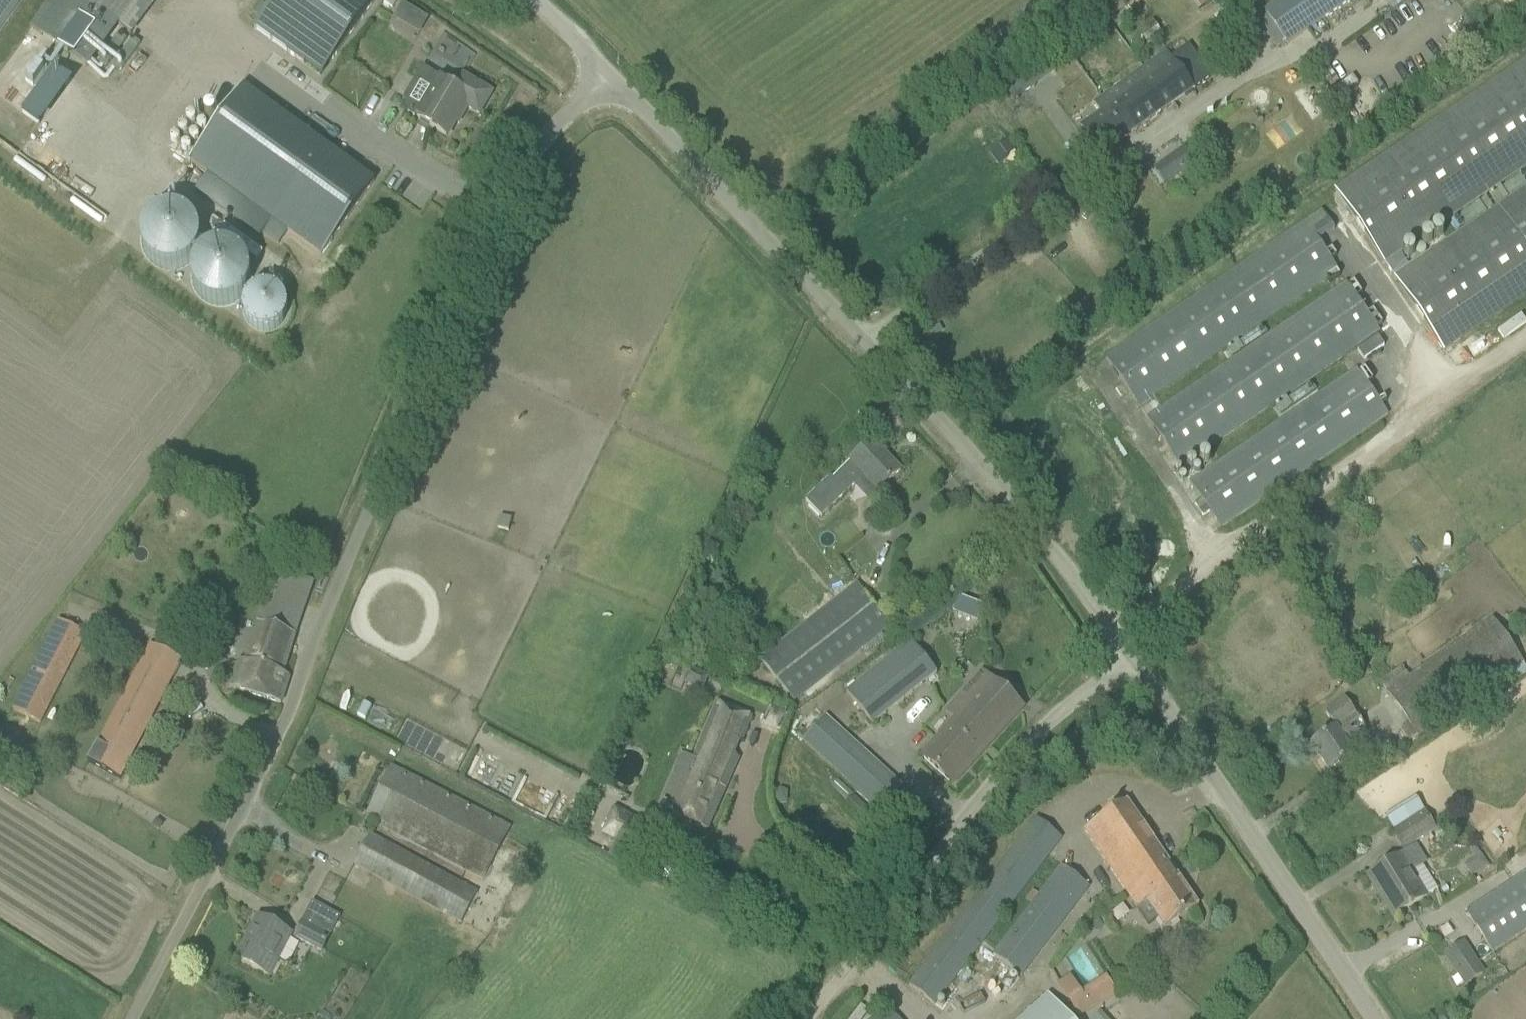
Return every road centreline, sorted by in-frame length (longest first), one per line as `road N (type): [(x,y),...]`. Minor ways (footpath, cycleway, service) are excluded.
road 1 (unclassified): [(609,78),(530,145),(505,185),(257,765),(130,1018)]
road 2 (unclassified): [(1125,659),(926,419),(644,106),(609,78)]
road 3 (track): [(1113,640),(1525,352)]
road 4 (unclassified): [(809,1018),(1061,717),(1125,659)]
road 5 (unclassified): [(1369,1018),(1125,659)]

